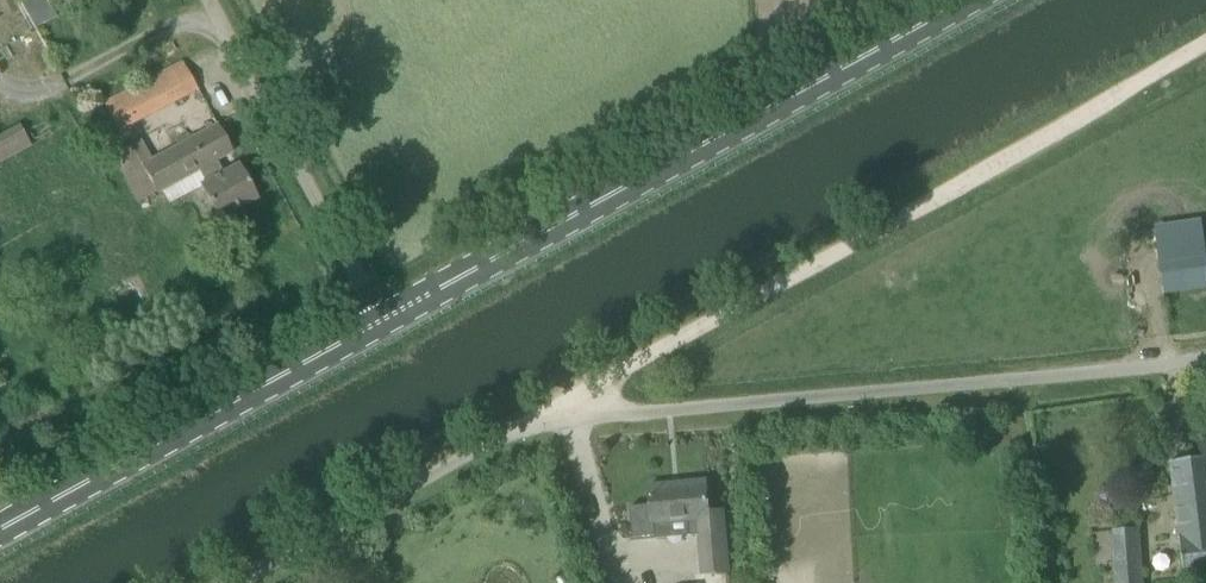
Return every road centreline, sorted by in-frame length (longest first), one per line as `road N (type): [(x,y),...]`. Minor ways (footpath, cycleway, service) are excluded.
road 1 (unclassified): [(235,582),(457,459),(572,416),(1205,360)]
road 2 (track): [(572,416),(613,379),(1205,44)]
road 3 (primary): [(383,320),(973,0)]
road 4 (primary): [(0,532),(383,320)]
road 5 (unclassified): [(383,320),(209,0)]

